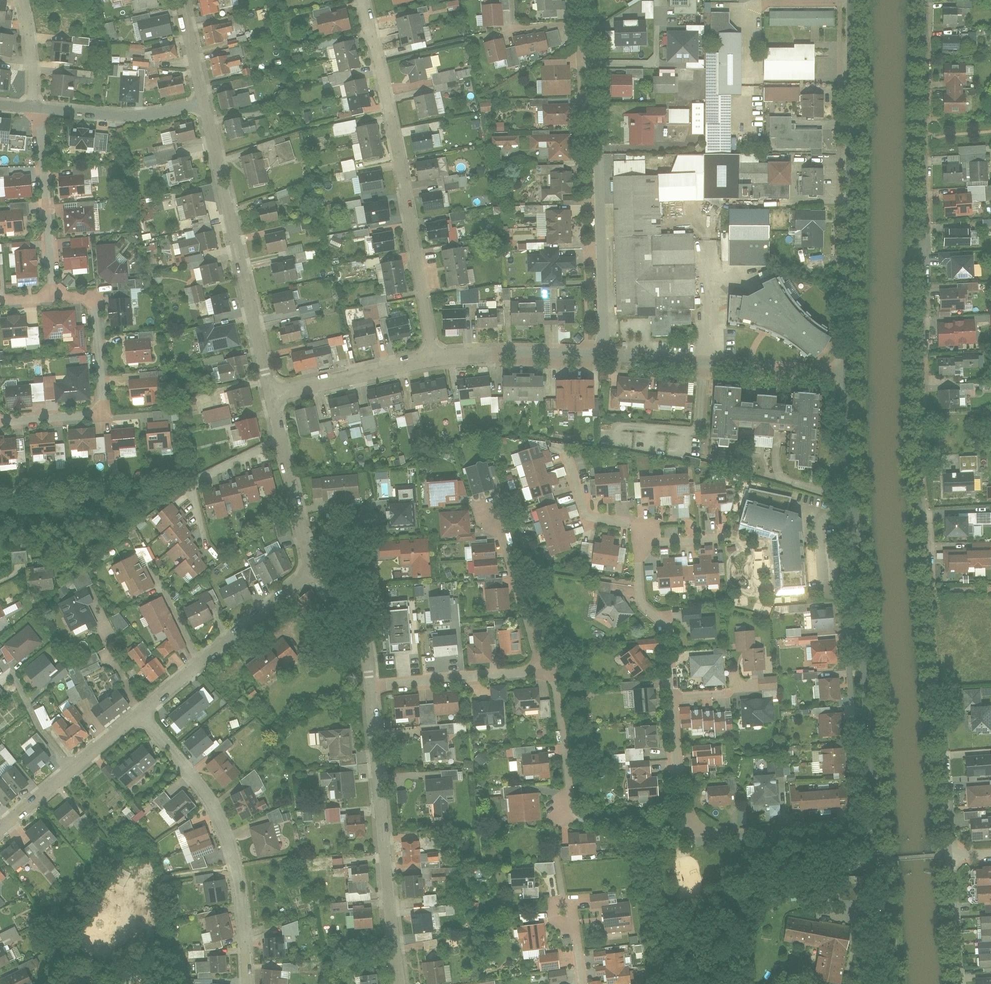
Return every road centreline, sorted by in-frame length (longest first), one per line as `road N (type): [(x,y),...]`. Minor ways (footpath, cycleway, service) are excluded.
road 1 (residential): [(923,0),(920,392),(957,850)]
road 2 (residential): [(844,377),(874,826)]
road 3 (residential): [(846,0),(844,377)]
road 4 (residential): [(433,357),(364,0)]
road 5 (residential): [(607,354),(590,0)]
road 6 (residential): [(874,826),(692,824),(672,697)]
road 7 (residential): [(273,394),(206,103)]
road 8 (residential): [(401,983),(372,686)]
road 9 (residential): [(142,715),(222,820),(246,924),(250,983)]
road 10 (residential): [(57,291),(90,296),(101,405),(0,421)]
road 11 (residential): [(607,354),(844,377)]
road 12 (residential): [(142,715),(319,567)]
road 13 (residential): [(41,108),(57,291)]
road 14 (residential): [(0,831),(142,715)]
road 15 (residential): [(319,567),(273,394)]
road 16 (residential): [(372,686),(548,671)]
road 17 (residential): [(433,357),(607,354)]
road 18 (residential): [(548,671),(494,512)]
road 19 (residential): [(206,103),(146,115),(41,108)]
road 20 (residential): [(672,697),(667,623),(643,604),(639,543)]
road 21 (residential): [(273,394),(433,357)]
road 22 (residential): [(874,826),(888,983)]
road 23 (residential): [(548,671),(560,692),(567,783),(561,809)]
road 24 (residential): [(957,850),(965,983)]
road 25 (residential): [(372,686),(361,632),(319,567)]
road 26 (residential): [(639,543),(638,519),(591,521),(576,466)]

